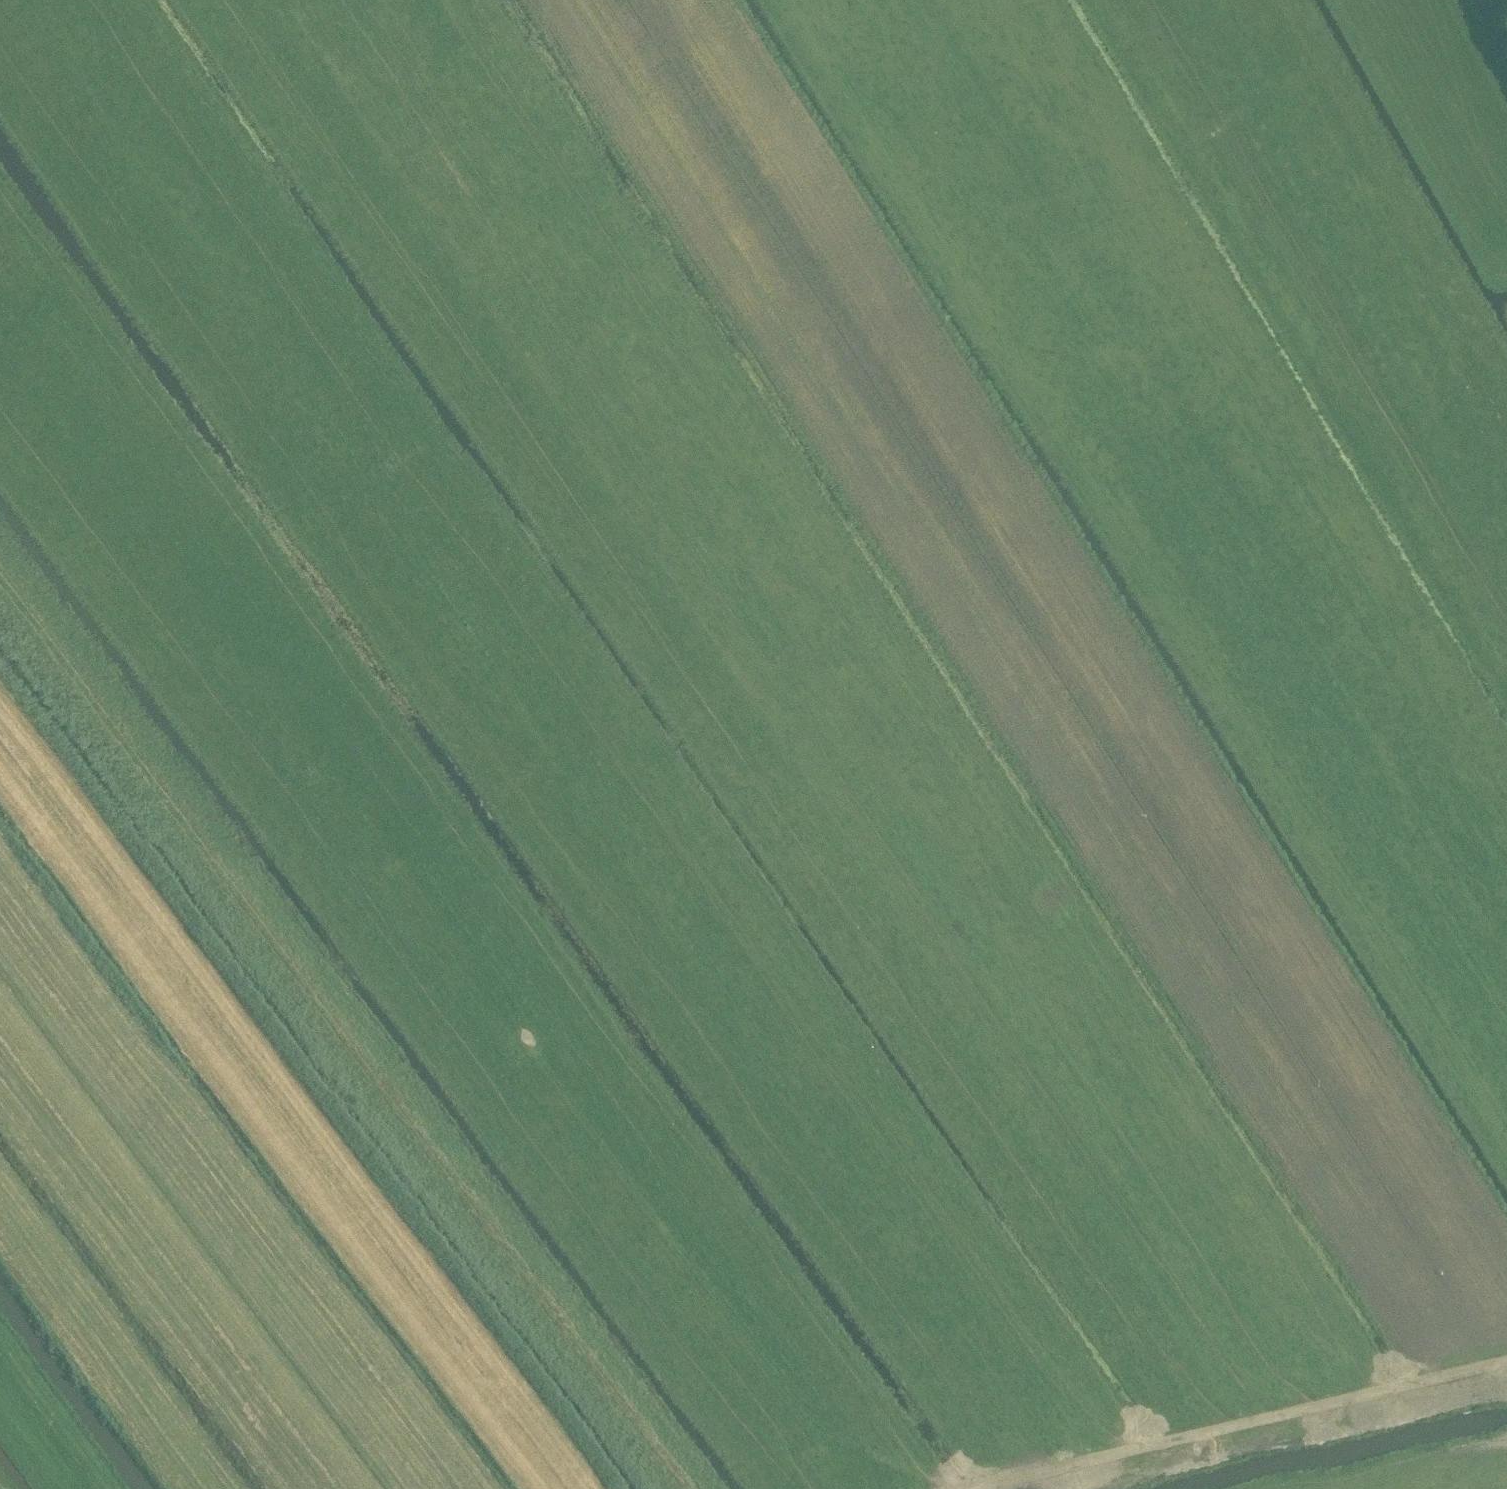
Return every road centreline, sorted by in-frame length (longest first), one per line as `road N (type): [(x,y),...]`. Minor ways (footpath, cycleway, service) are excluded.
road 1 (track): [(967,1488),(1506,1362)]

